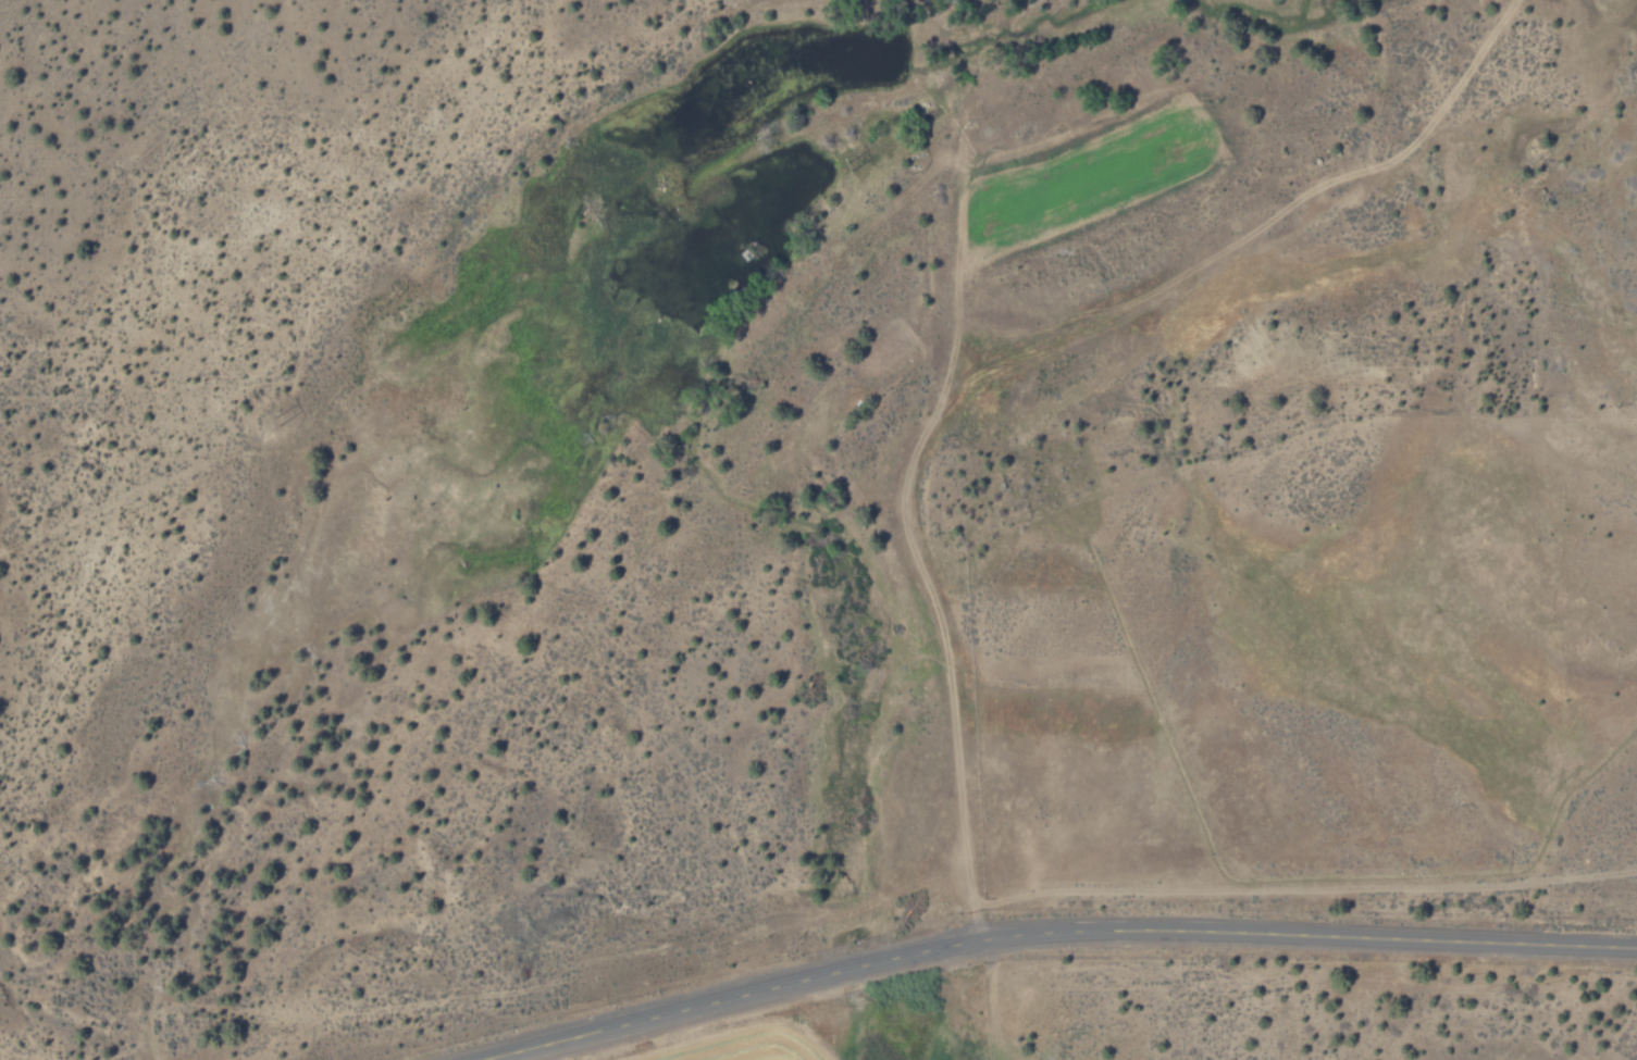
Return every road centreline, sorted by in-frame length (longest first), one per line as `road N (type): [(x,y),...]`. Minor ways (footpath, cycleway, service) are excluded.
road 1 (tertiary): [(873,961),(980,939),(1191,935),(1636,949)]
road 2 (tertiary): [(483,1059),(851,968)]

